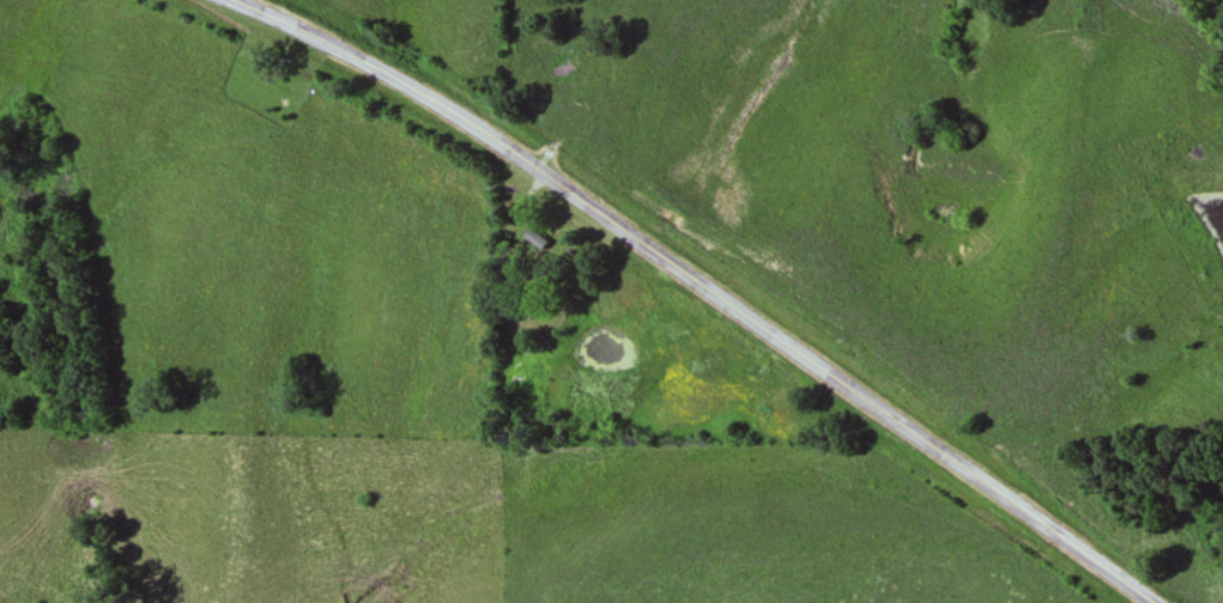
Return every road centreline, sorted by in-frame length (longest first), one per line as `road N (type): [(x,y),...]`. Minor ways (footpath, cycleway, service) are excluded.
road 1 (residential): [(1154,602),(460,115),(224,0)]

